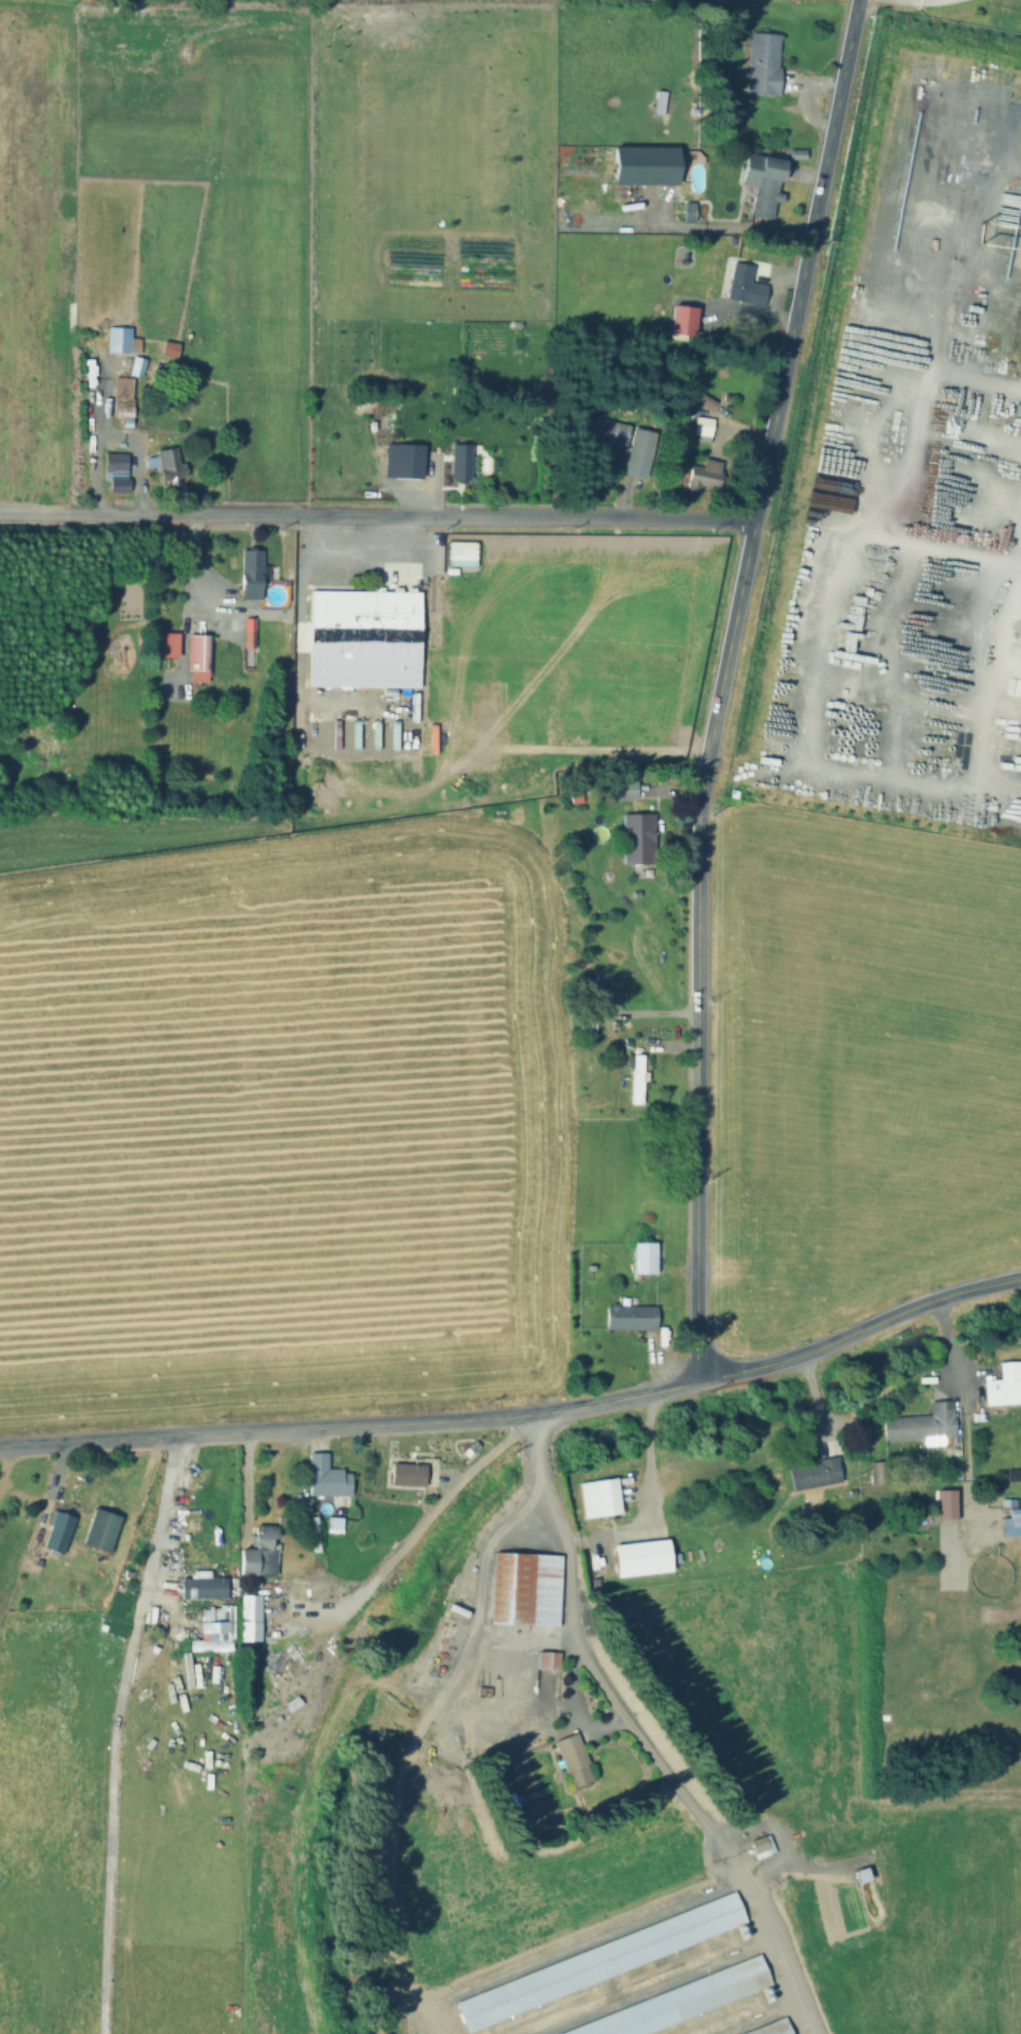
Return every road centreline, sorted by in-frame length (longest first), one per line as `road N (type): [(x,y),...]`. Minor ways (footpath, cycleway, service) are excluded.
road 1 (residential): [(700,1382),(700,794),(868,0)]
road 2 (residential): [(1020,1275),(700,1382),(564,1411),(0,1445)]
road 3 (residential): [(0,515),(753,519)]
road 4 (residential): [(1020,1092),(698,1090)]

